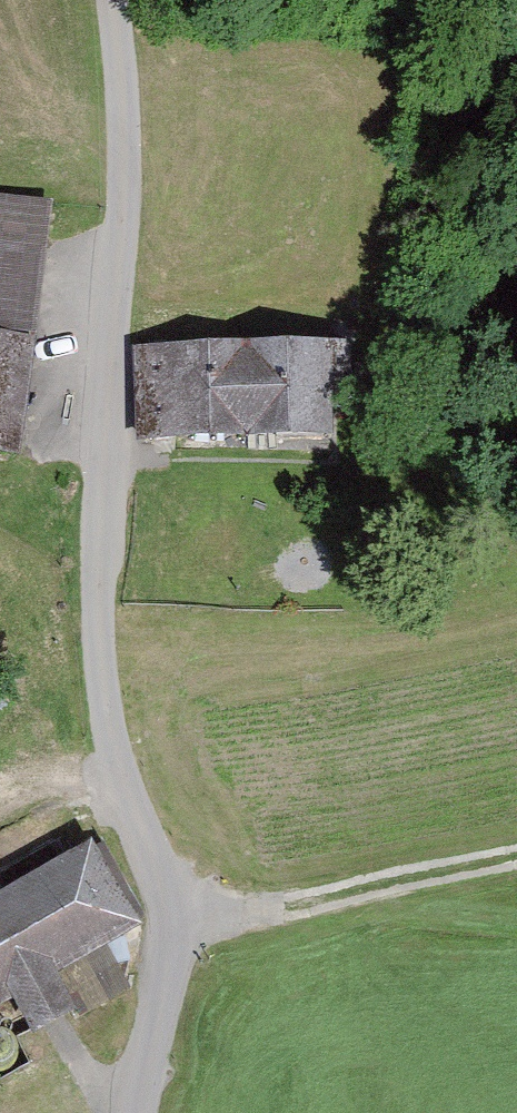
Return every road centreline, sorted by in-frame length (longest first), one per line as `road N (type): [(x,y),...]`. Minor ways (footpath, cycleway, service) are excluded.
road 1 (unclassified): [(138,1112),(169,916),(112,745),(98,613),(129,167),(115,0)]
road 2 (track): [(516,853),(278,906),(169,916)]

